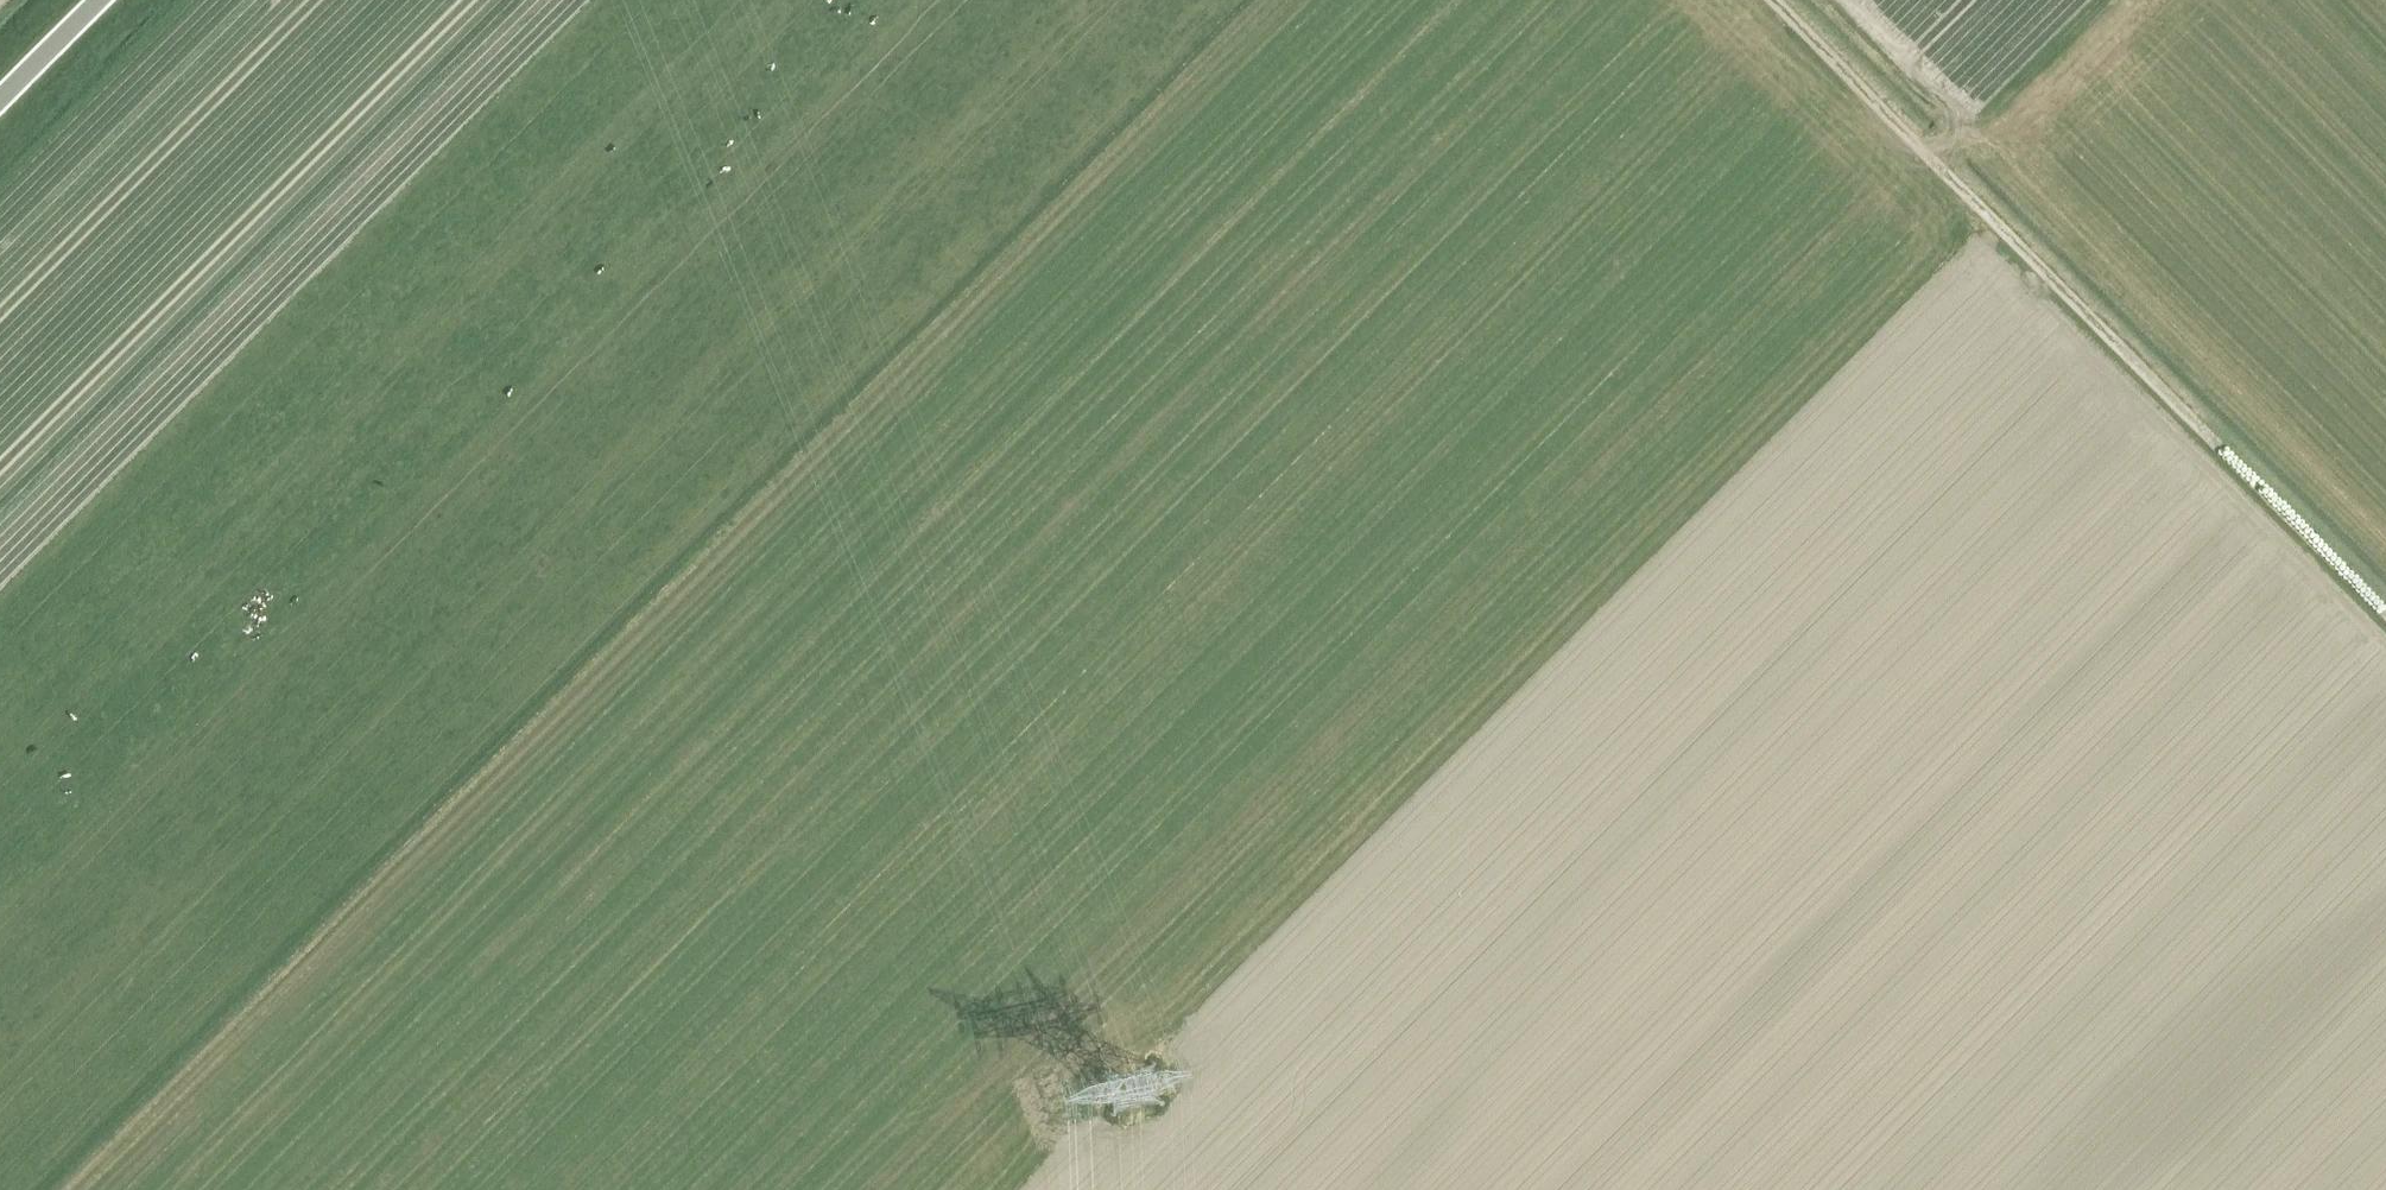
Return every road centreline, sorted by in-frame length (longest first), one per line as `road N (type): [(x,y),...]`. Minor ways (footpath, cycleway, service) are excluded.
road 1 (unclassified): [(0,99),(97,0)]

